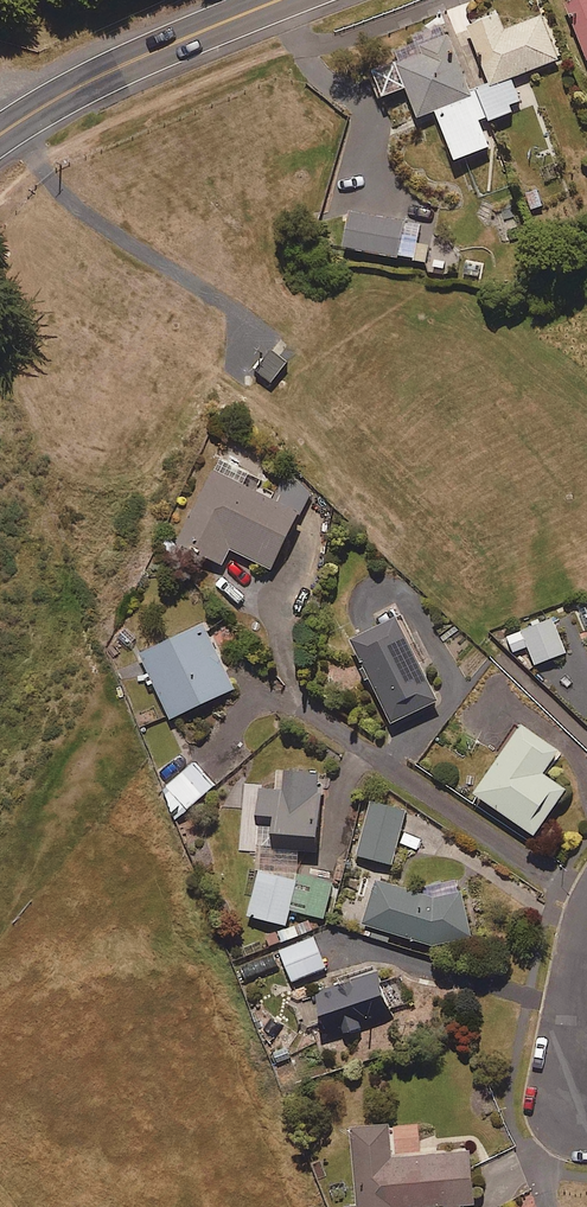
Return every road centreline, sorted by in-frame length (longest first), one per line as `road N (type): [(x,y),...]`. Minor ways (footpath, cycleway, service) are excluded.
road 1 (secondary): [(279,0),(115,68),(0,135)]
road 2 (residential): [(586,1108),(579,1008),(586,918)]

